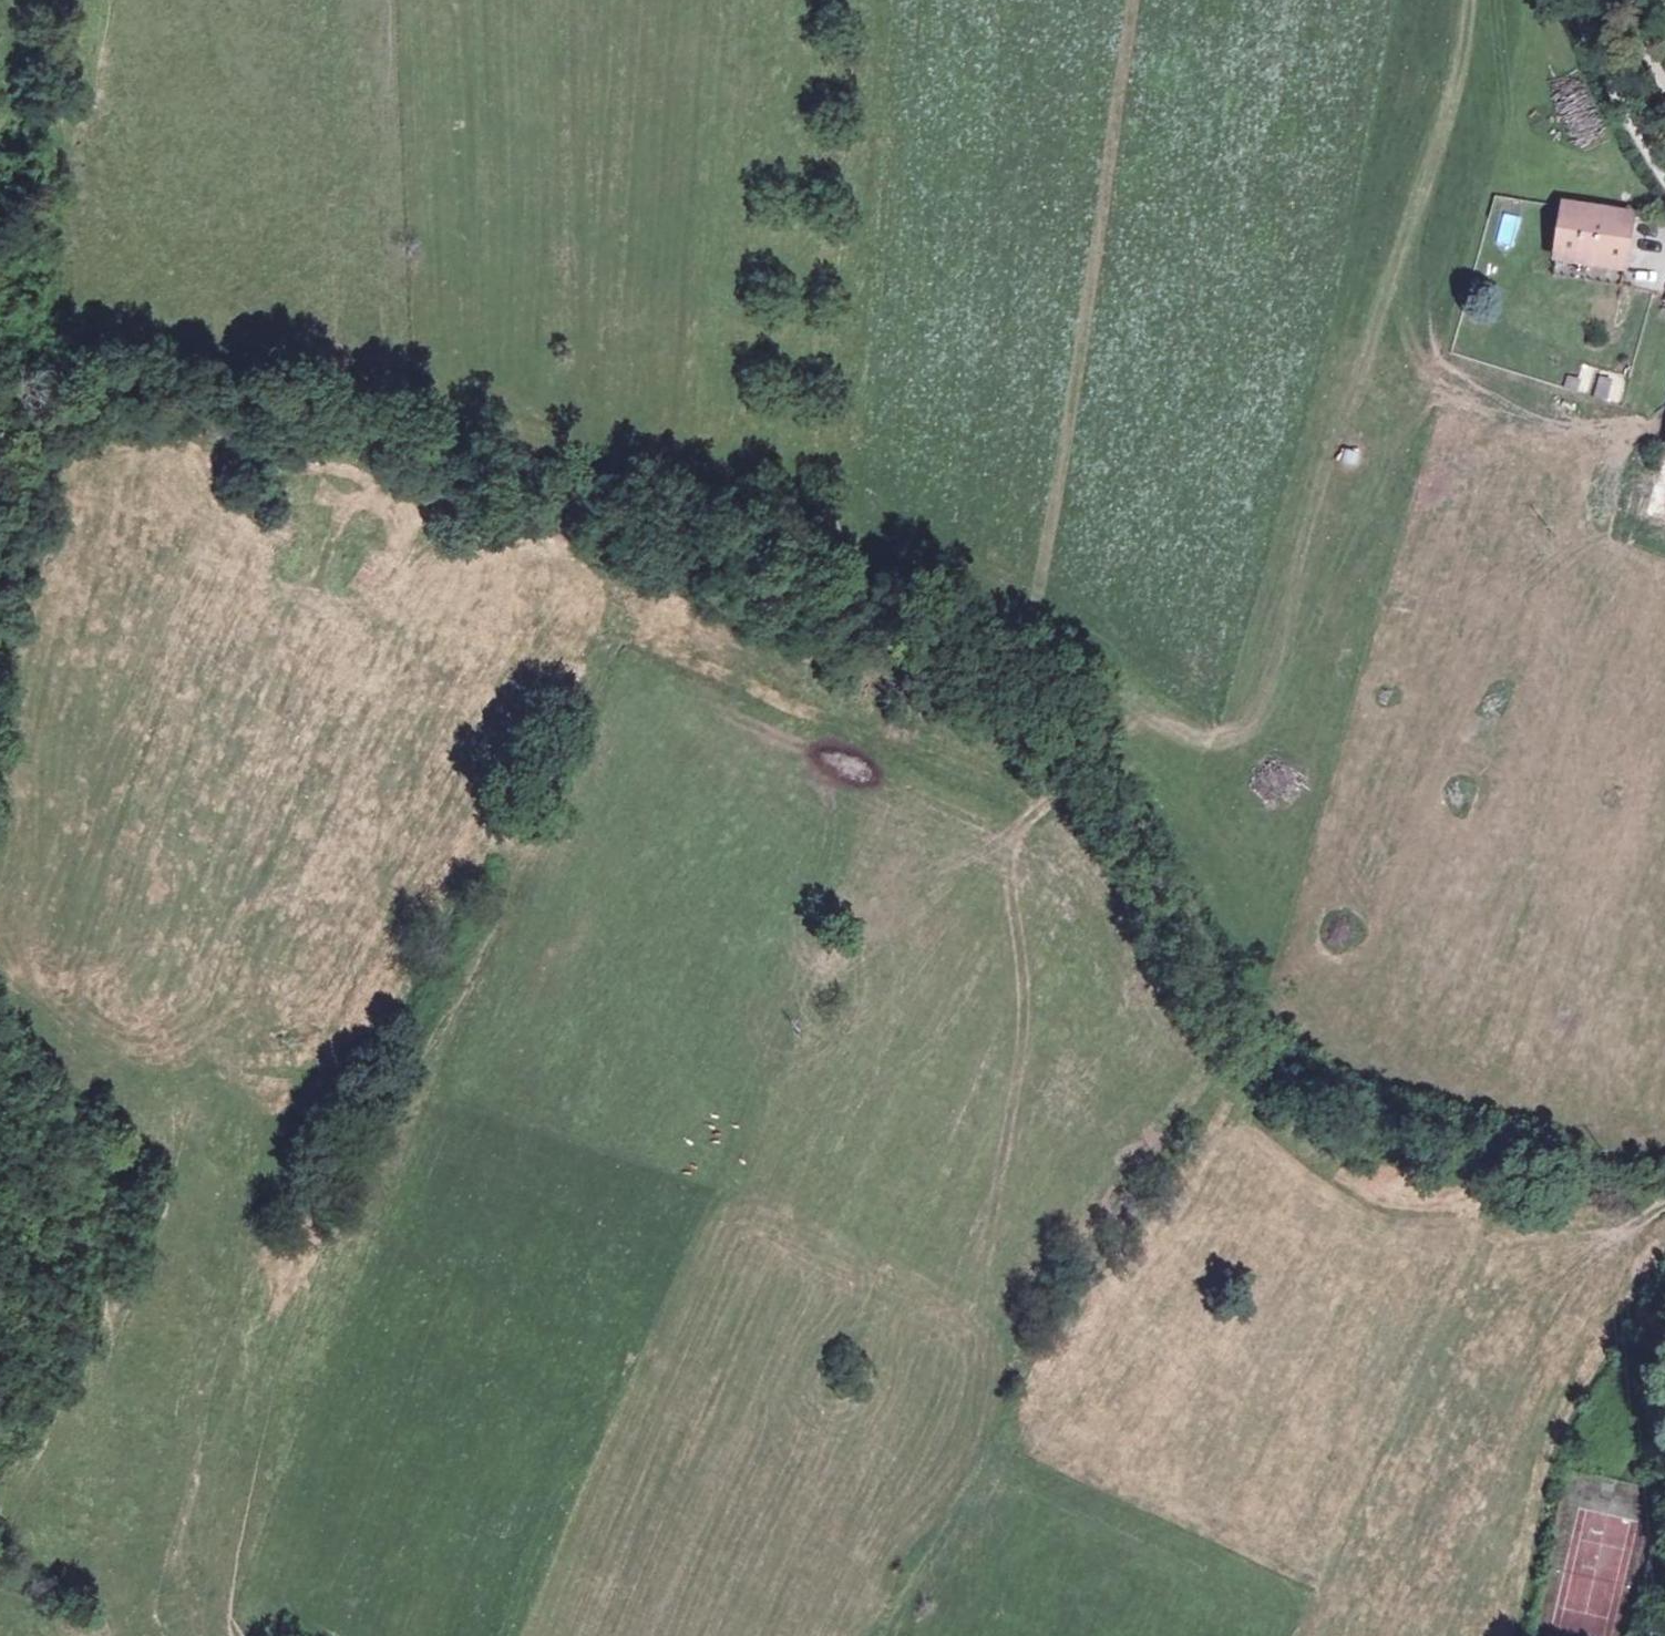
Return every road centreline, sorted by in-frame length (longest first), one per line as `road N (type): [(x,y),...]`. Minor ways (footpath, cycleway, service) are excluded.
road 1 (unclassified): [(1664,178),(1567,0)]
road 2 (track): [(1664,1187),(1478,1143)]

